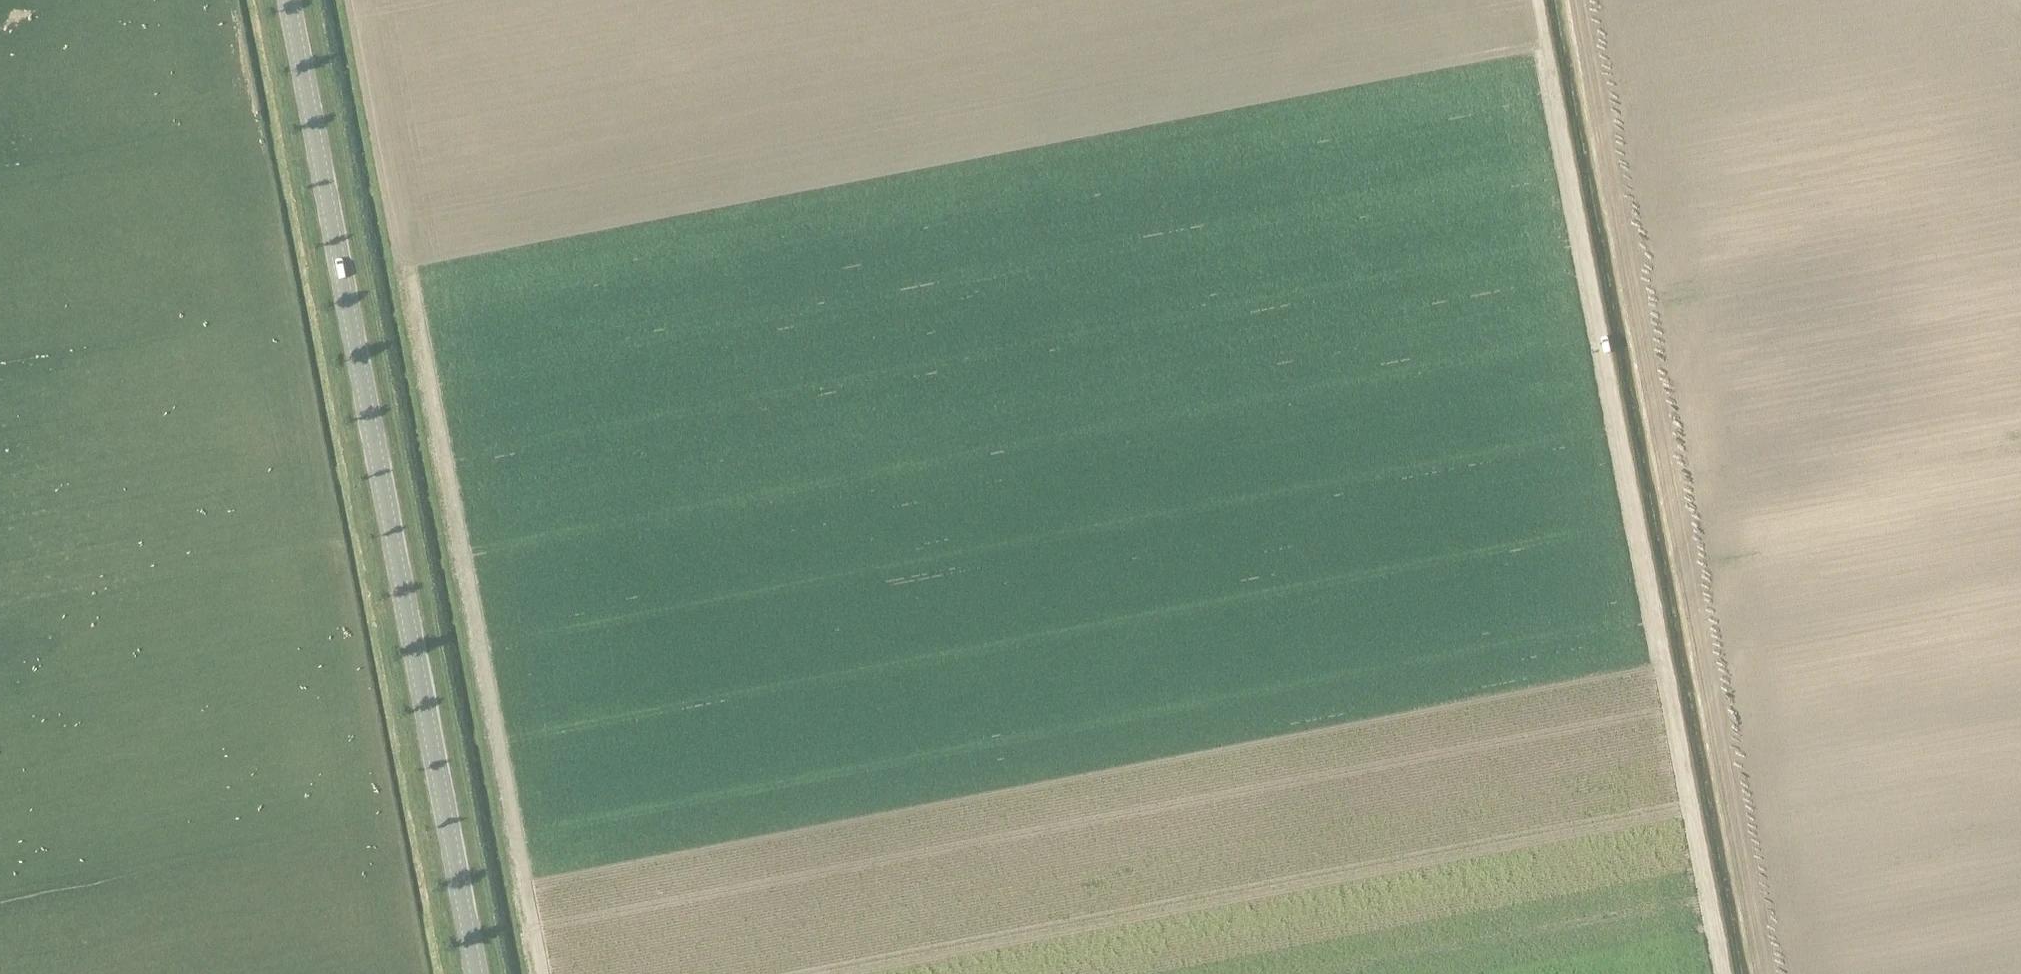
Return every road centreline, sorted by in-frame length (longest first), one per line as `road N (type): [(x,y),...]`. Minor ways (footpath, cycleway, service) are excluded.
road 1 (tertiary): [(477,973),(289,0)]

